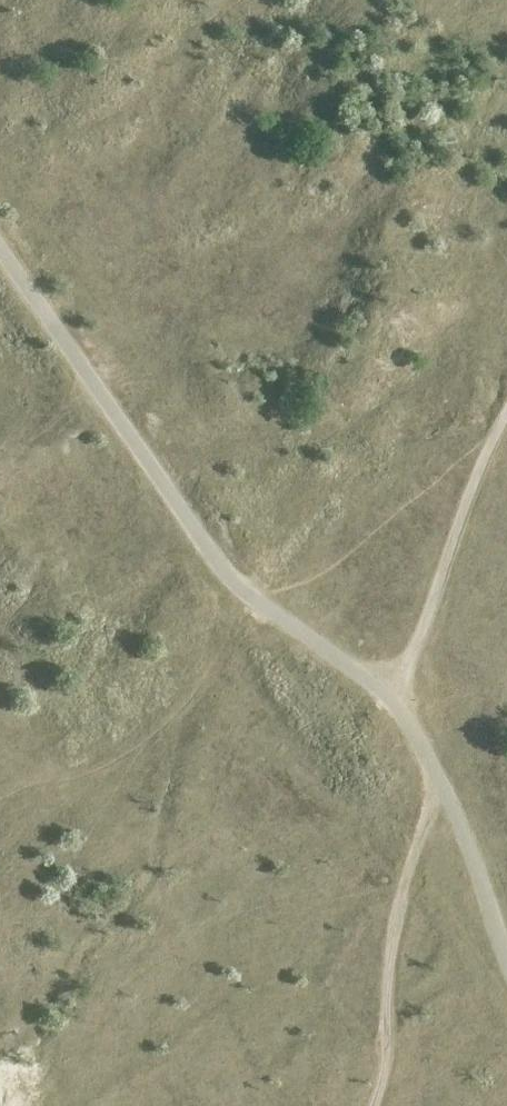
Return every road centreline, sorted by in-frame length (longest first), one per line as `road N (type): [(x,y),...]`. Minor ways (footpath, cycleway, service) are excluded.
road 1 (track): [(440,788),(397,706),(227,575),(0,251)]
road 2 (track): [(372,1105),(382,1078),(394,932),(440,788)]
road 3 (track): [(397,706),(407,656),(506,410)]
road 4 (track): [(506,962),(440,788)]

